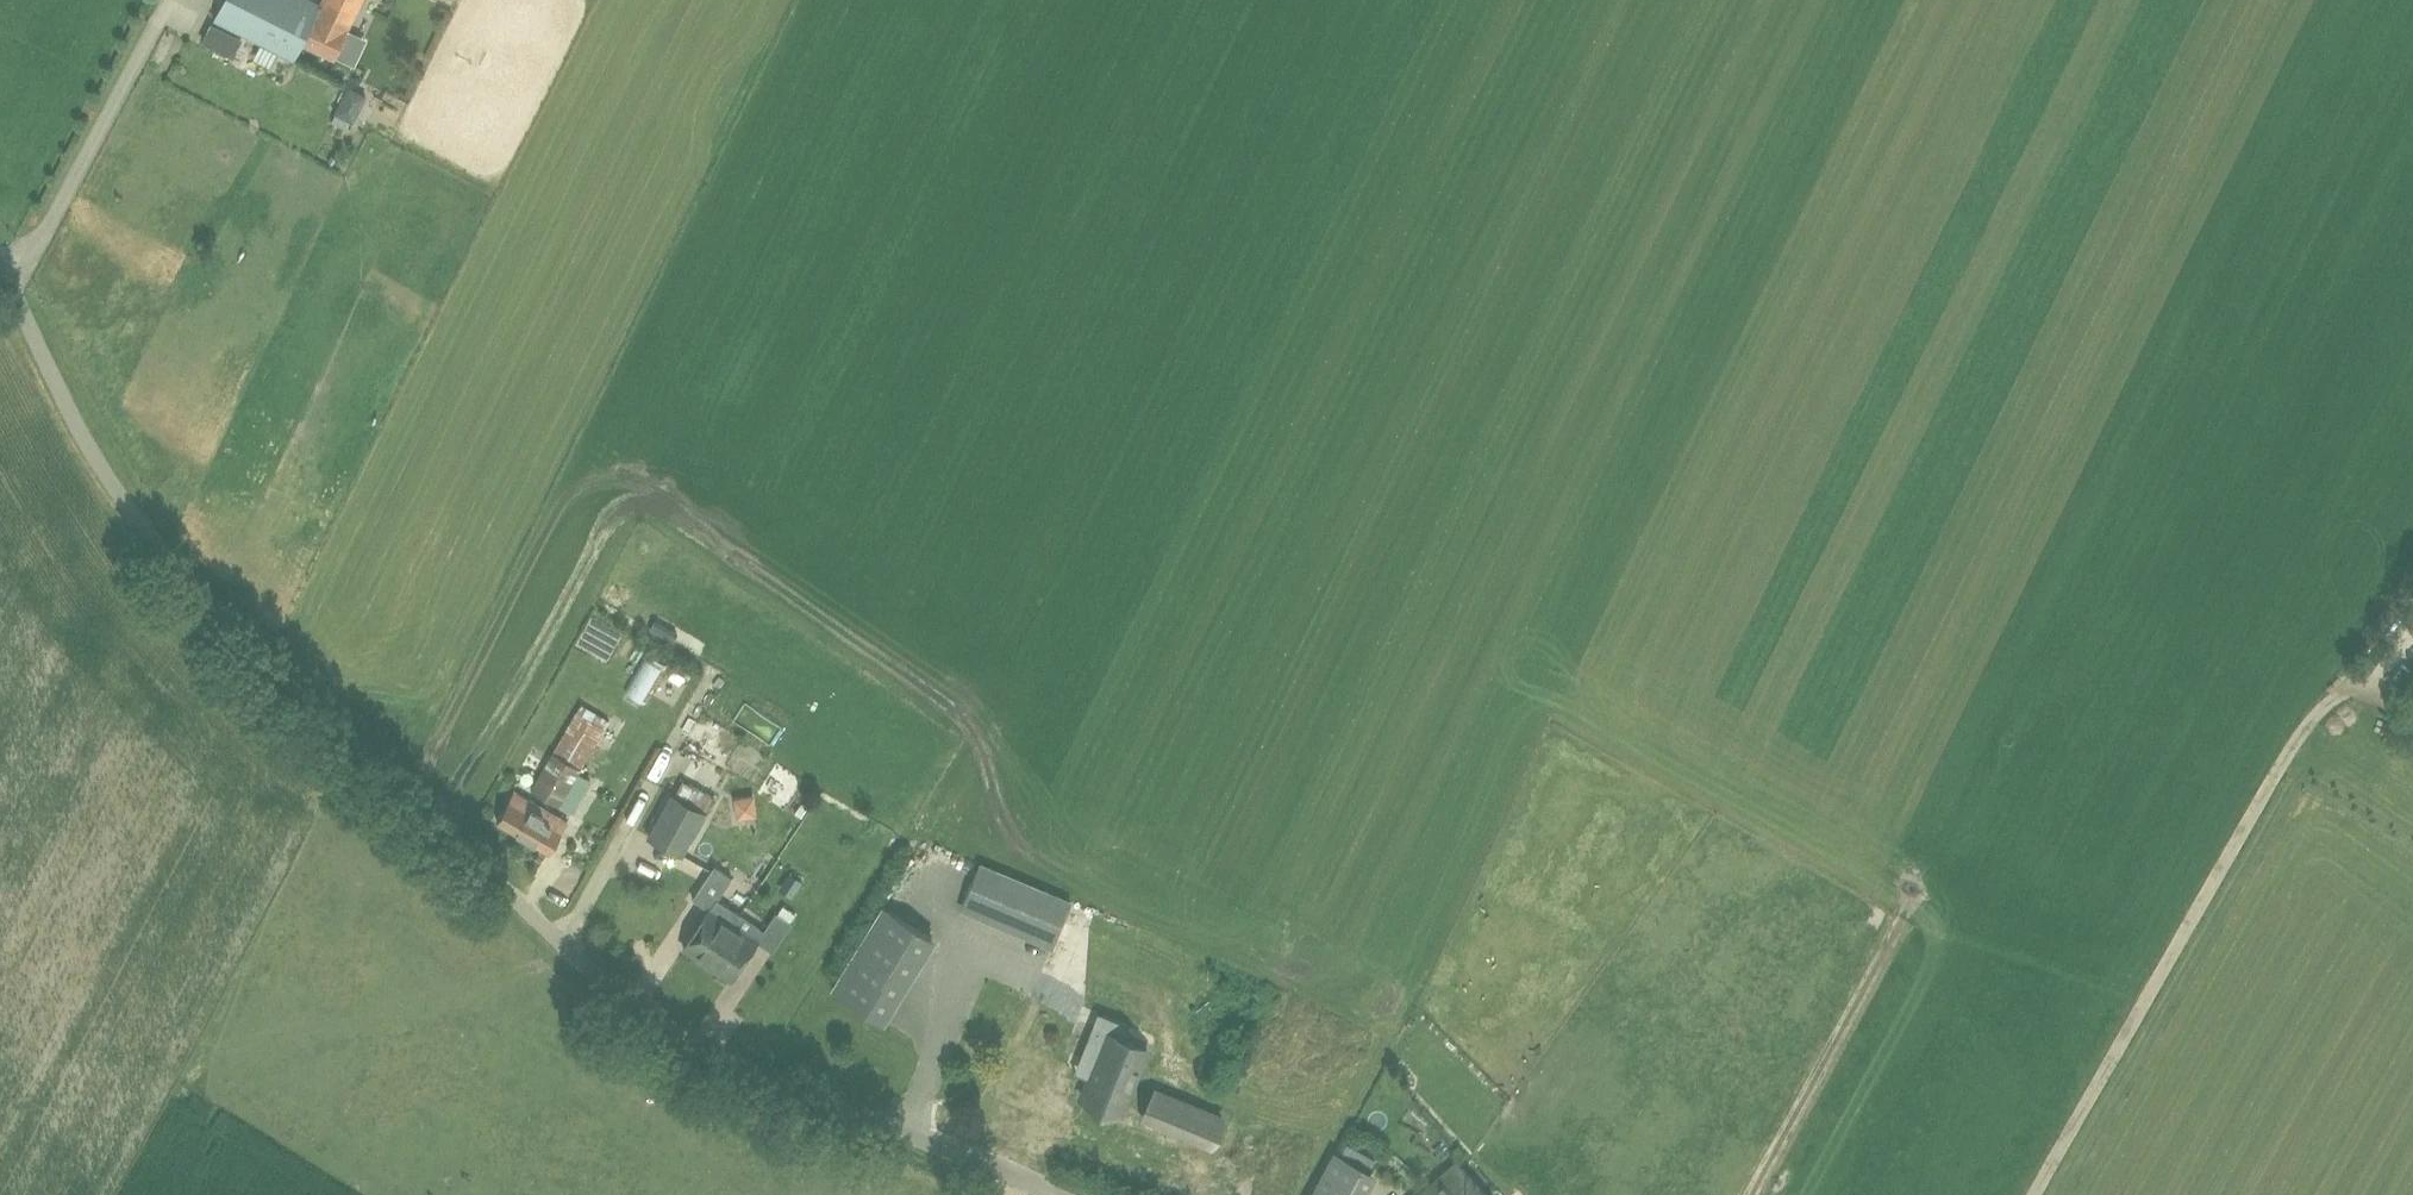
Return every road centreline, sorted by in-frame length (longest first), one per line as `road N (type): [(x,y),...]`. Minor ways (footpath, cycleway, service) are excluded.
road 1 (unclassified): [(1049,1194),(739,1066),(595,978),(182,574),(113,496),(0,279)]

